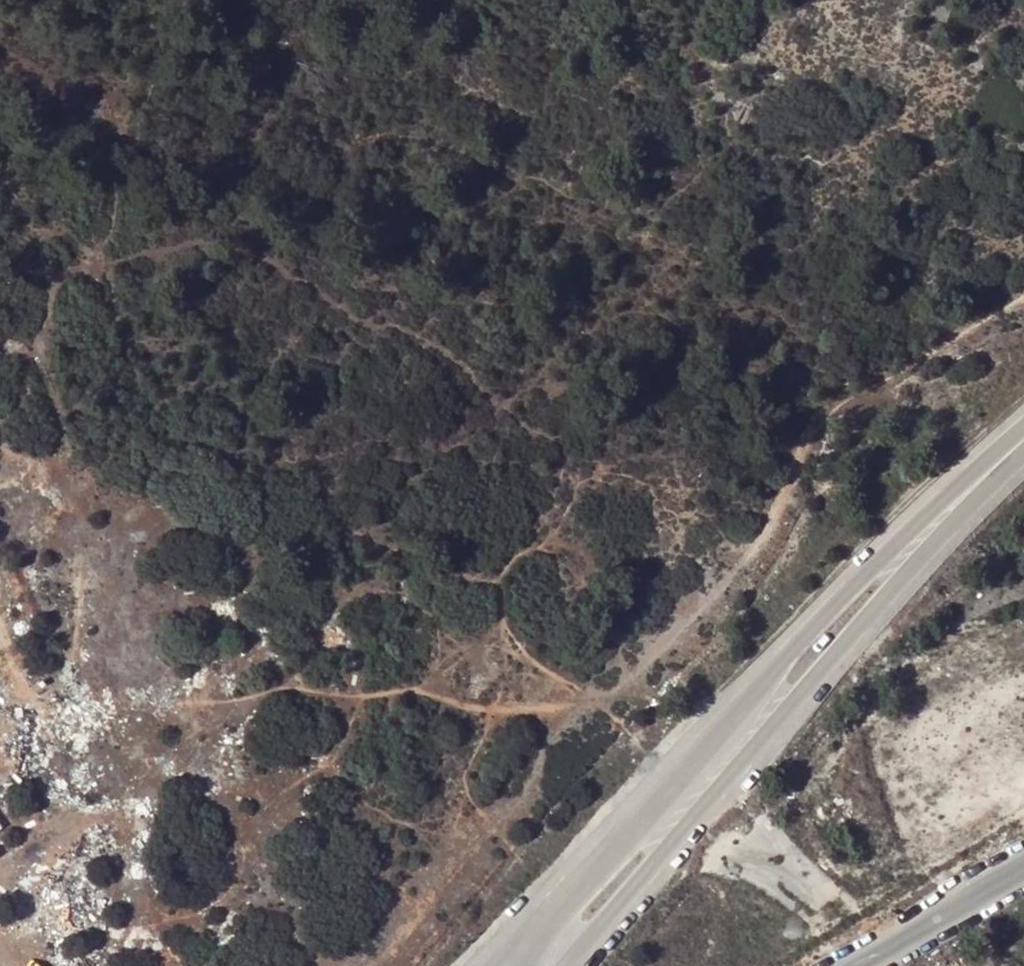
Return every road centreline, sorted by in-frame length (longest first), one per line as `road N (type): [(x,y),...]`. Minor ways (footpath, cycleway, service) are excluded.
road 1 (tertiary): [(1023,429),(873,567),(495,965)]
road 2 (tertiary): [(564,965),(817,674),(1023,454)]
road 3 (tertiary): [(854,965),(1023,870)]

